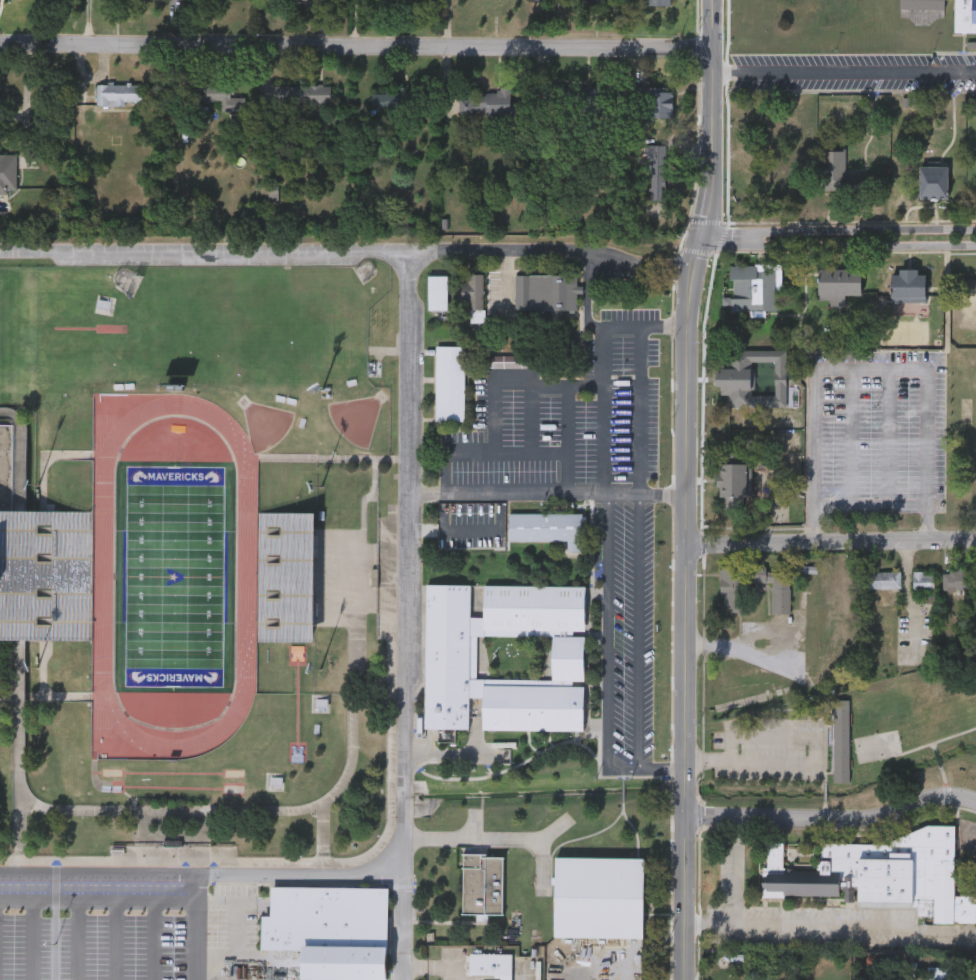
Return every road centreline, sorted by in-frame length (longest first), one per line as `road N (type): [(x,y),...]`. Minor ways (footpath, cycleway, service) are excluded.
road 1 (residential): [(713,47),(0,50)]
road 2 (tertiary): [(712,0),(713,200),(690,292),(680,497)]
road 3 (tertiary): [(680,497),(680,979)]
road 4 (residential): [(680,824),(878,816),(930,800),(975,799)]
road 5 (residential): [(975,539),(680,548)]
road 6 (residential): [(707,237),(729,246),(975,244)]
road 7 (residential): [(975,226),(707,237)]

